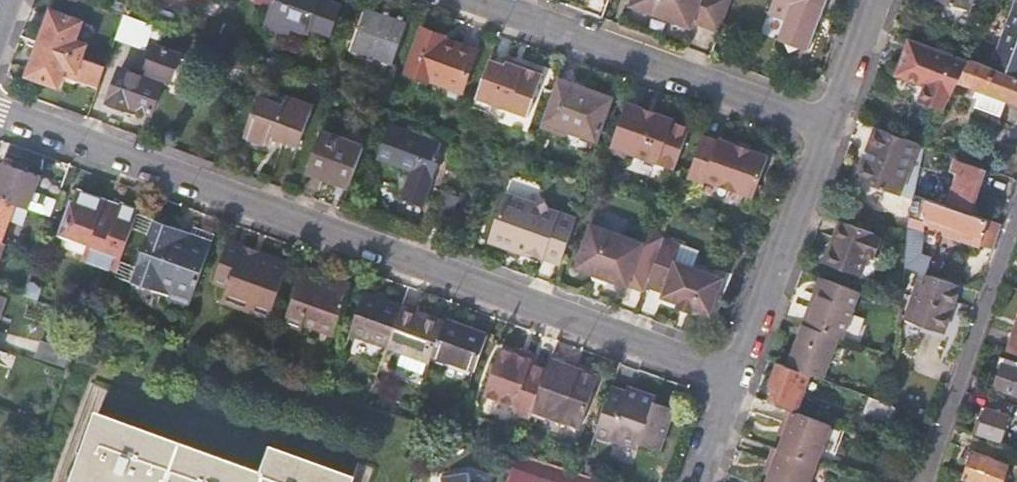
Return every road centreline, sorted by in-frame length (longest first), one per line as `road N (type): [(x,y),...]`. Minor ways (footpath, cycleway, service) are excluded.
road 1 (residential): [(0,112),(732,377)]
road 2 (residential): [(475,0),(826,126)]
road 3 (residential): [(926,481),(1016,210)]
road 4 (residential): [(732,377),(826,126)]
road 5 (residential): [(826,126),(875,0)]

